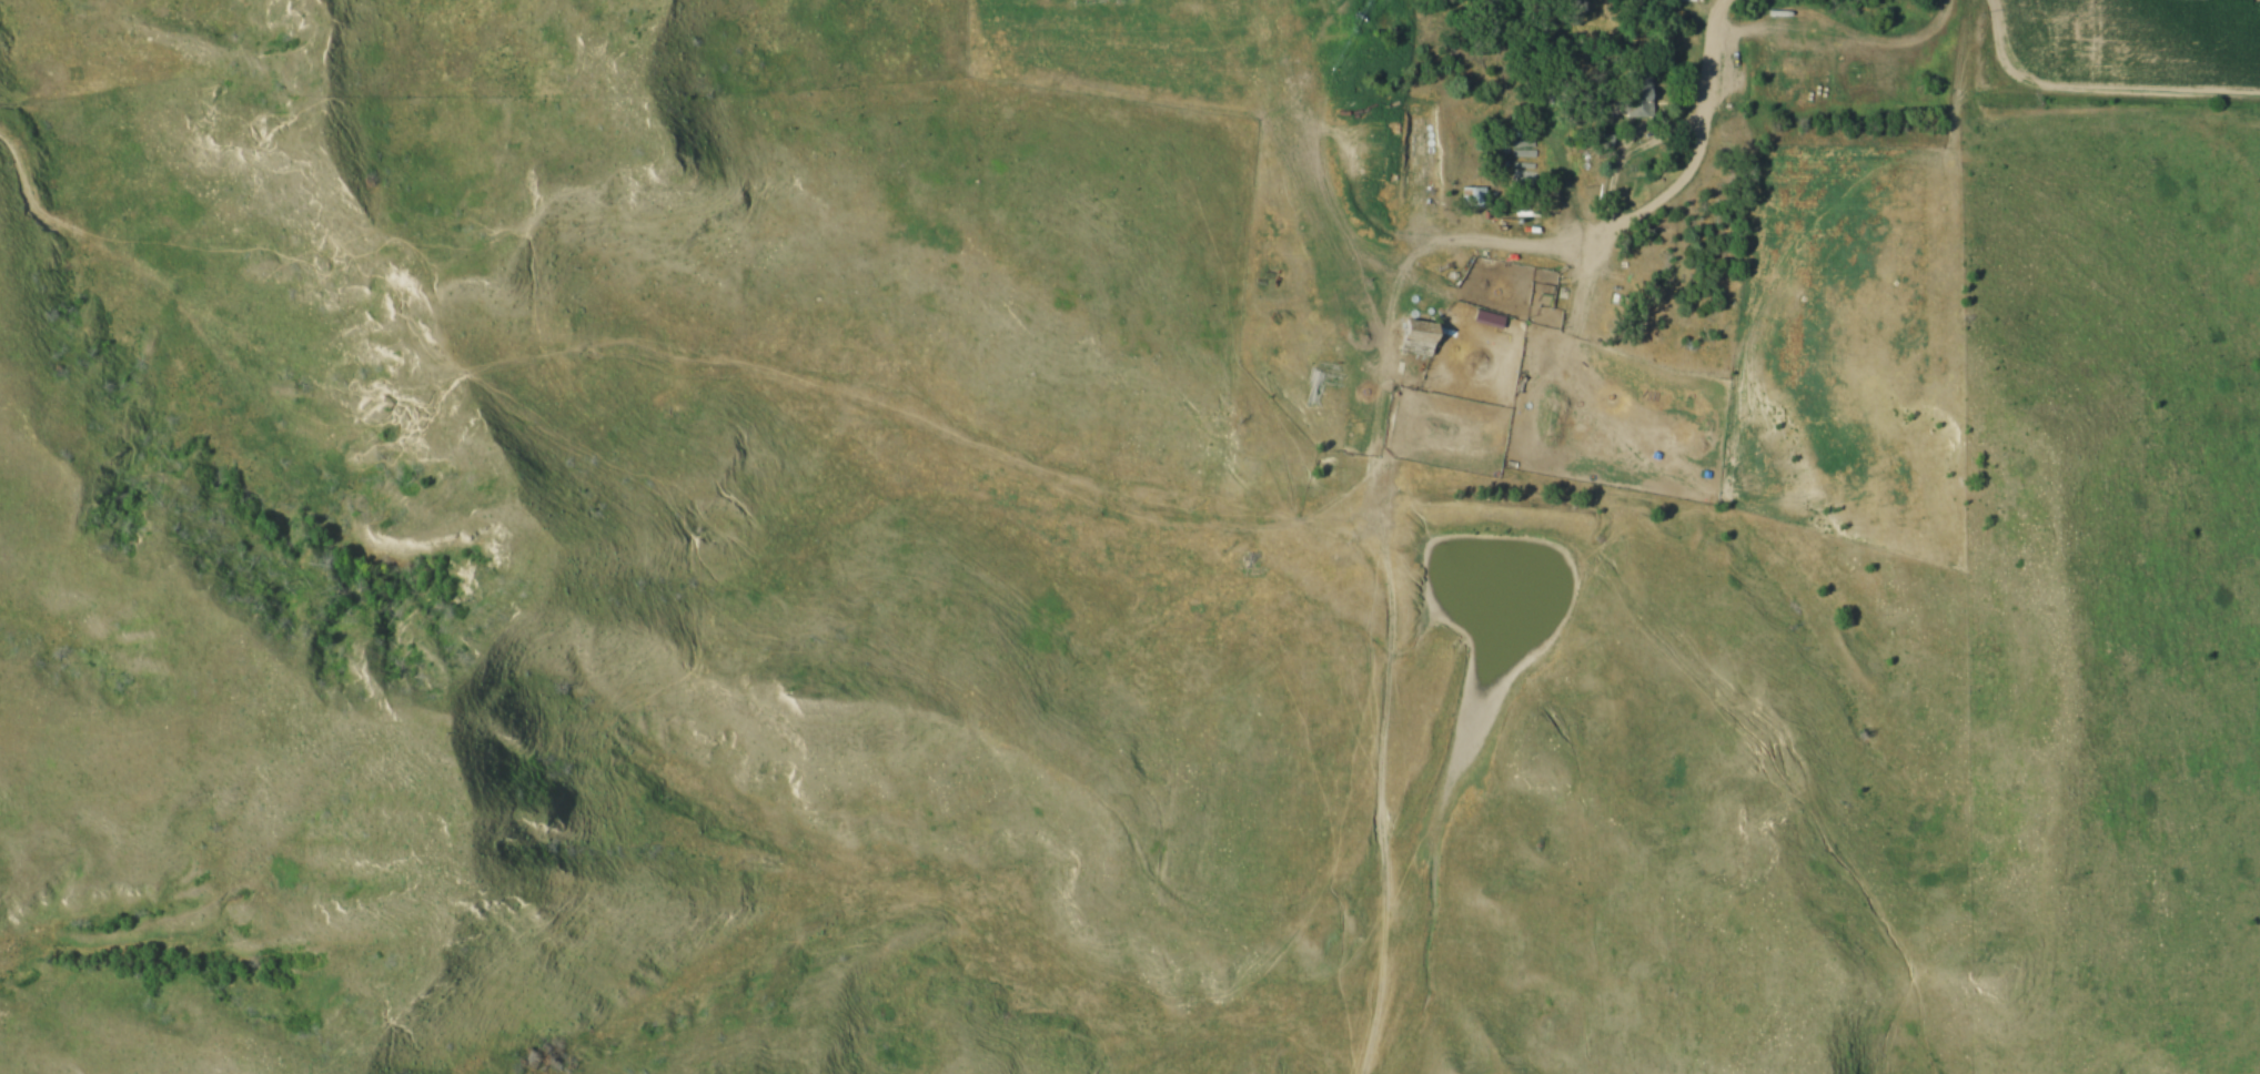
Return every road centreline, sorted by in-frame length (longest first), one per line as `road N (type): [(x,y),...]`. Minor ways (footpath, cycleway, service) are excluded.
road 1 (track): [(1473,242),(1424,246),(1399,267),(1372,388),(1342,463),(1341,515),(1392,608),(1378,830),(1383,924),(1359,1073)]
road 2 (track): [(1303,0),(1322,171),(1344,229),(1366,259),(1396,274)]

